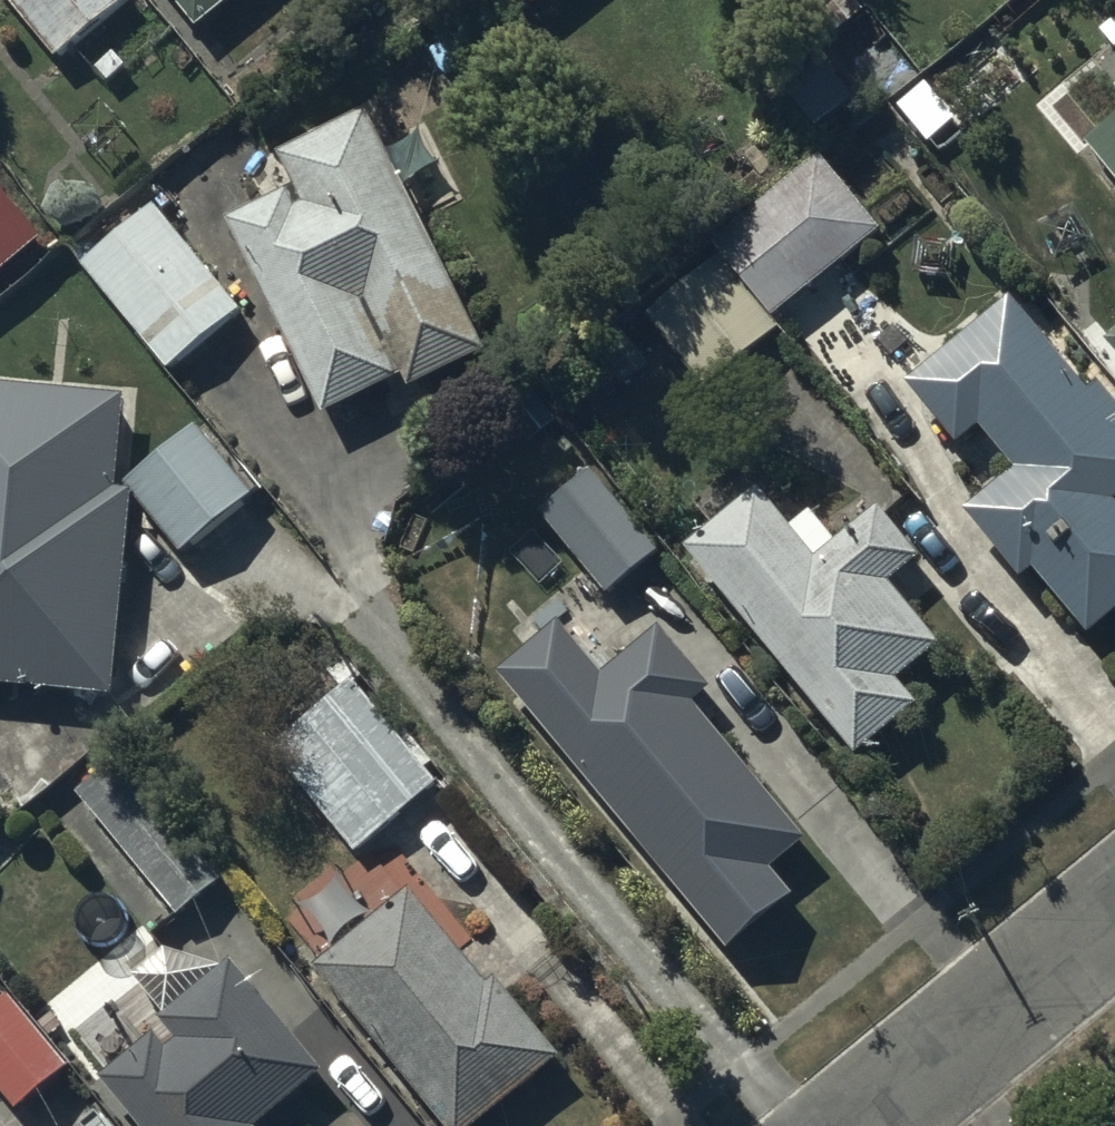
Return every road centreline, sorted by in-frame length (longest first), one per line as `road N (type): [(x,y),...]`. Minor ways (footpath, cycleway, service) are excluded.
road 1 (unclassified): [(1114,914),(857,1125)]

